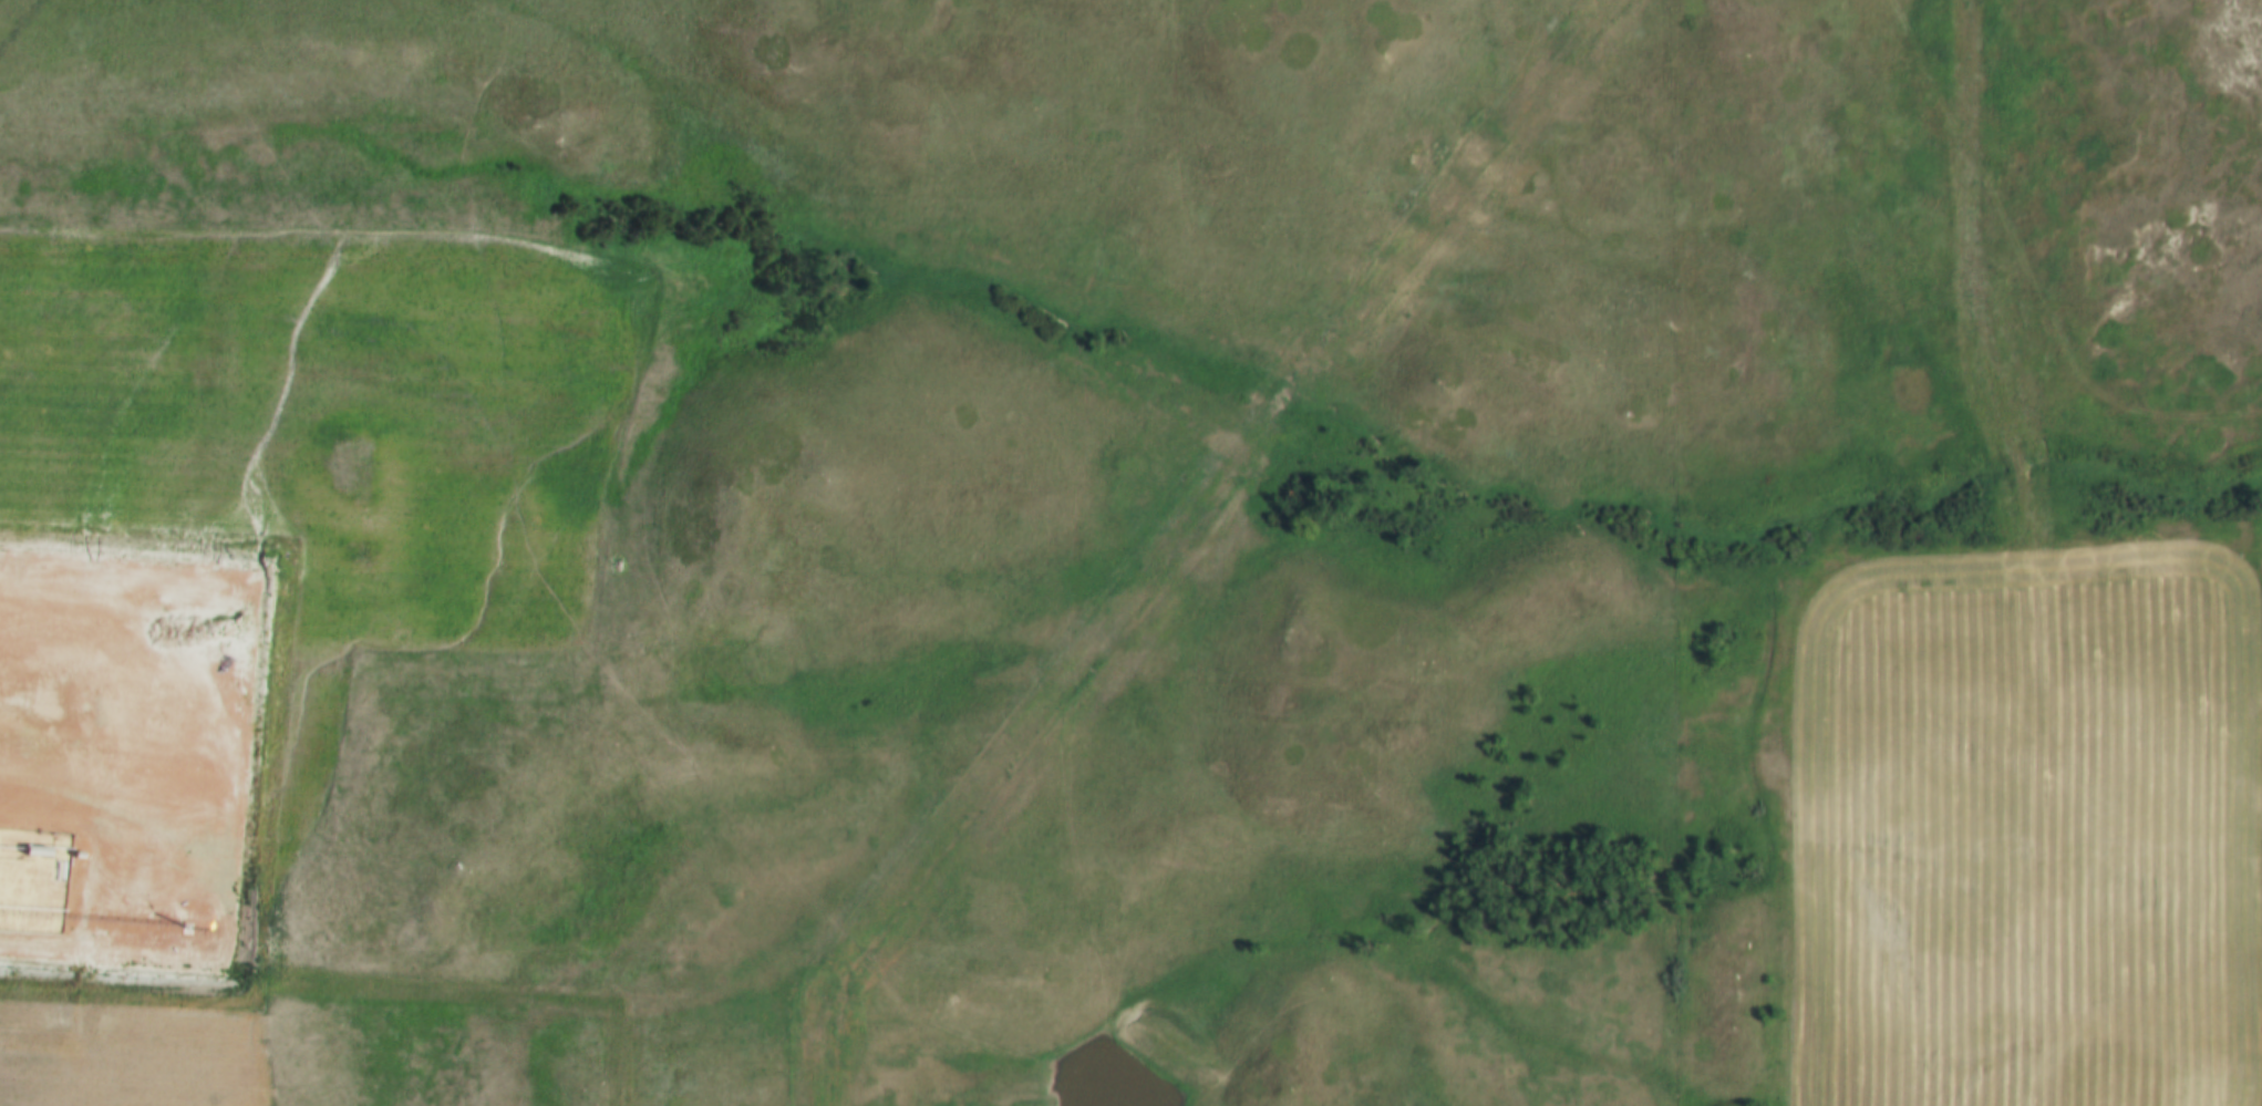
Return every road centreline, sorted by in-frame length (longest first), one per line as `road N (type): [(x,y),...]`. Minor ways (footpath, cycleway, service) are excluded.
road 1 (track): [(1888,0),(2082,376),(2130,414),(2261,418)]

